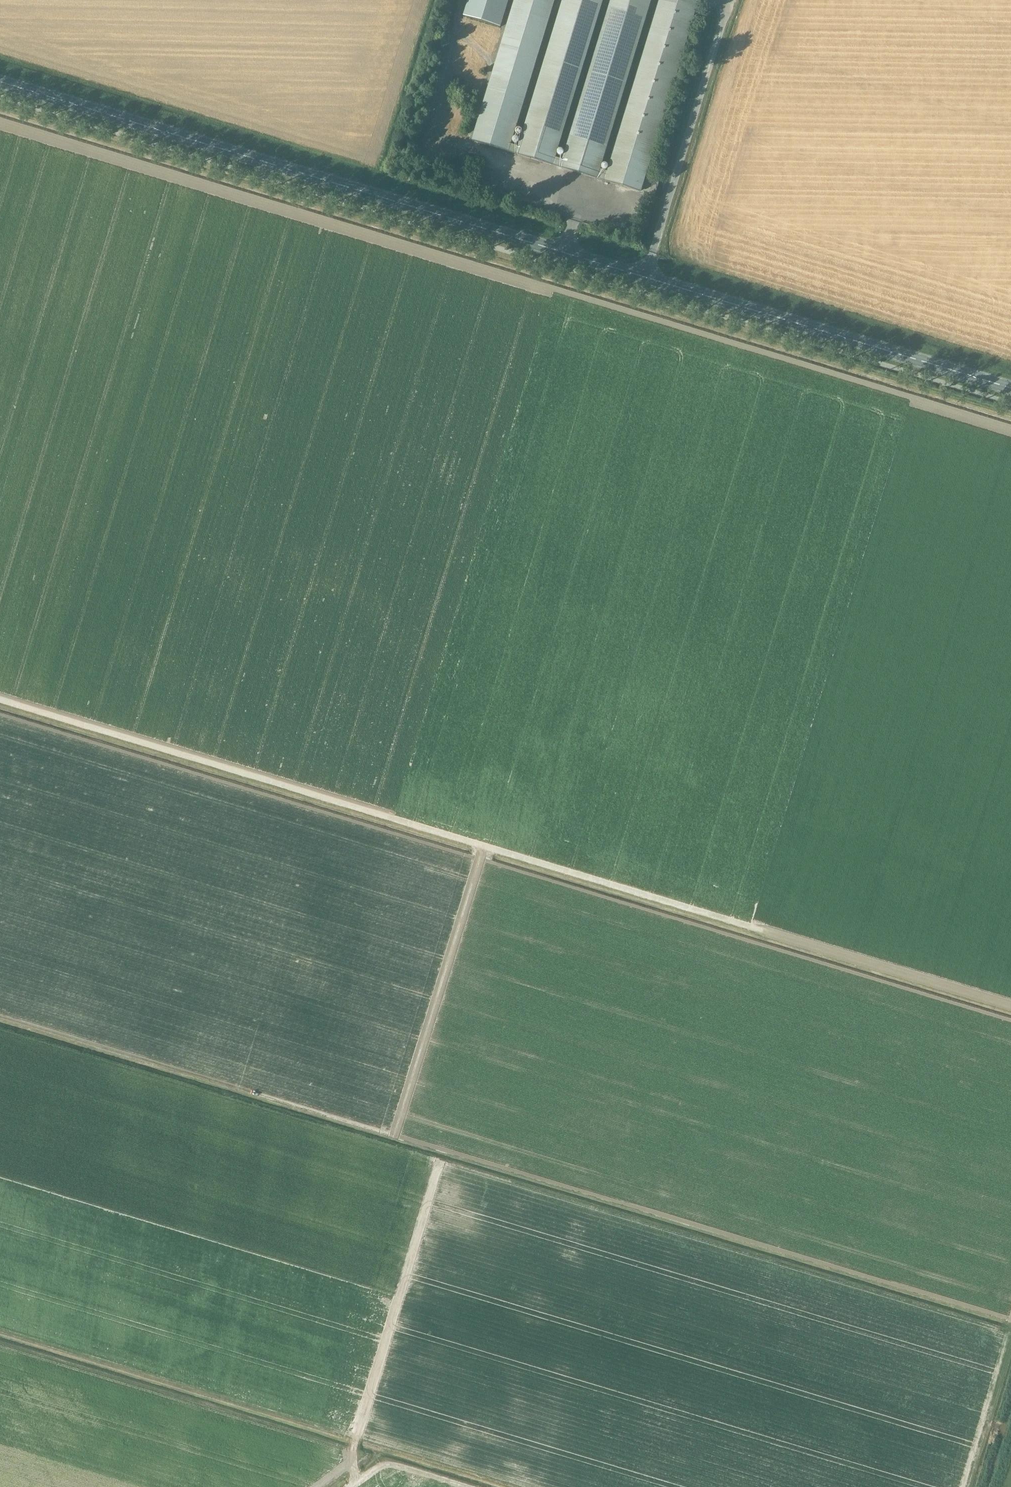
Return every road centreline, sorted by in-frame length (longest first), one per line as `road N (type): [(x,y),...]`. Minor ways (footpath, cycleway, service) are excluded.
road 1 (secondary): [(1010,388),(0,82)]

